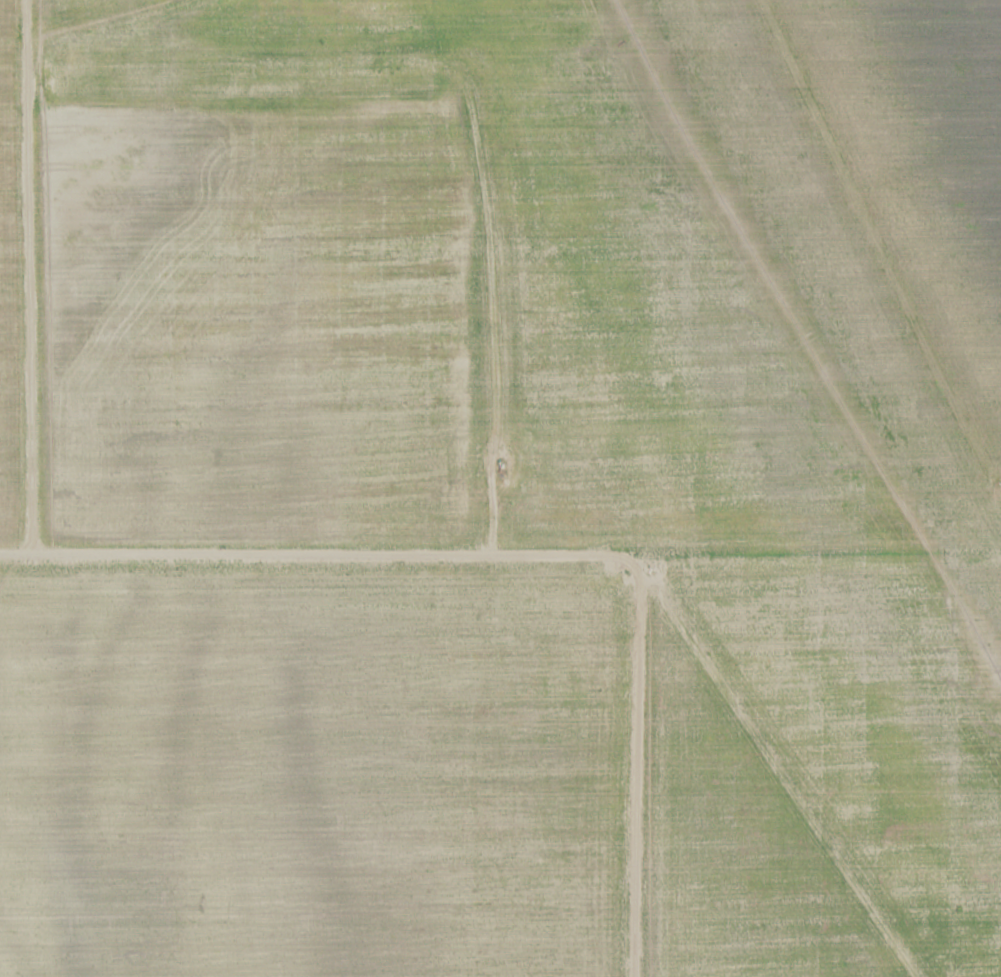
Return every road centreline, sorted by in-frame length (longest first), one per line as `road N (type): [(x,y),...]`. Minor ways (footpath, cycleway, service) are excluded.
road 1 (track): [(1000,538),(915,567),(737,558),(0,555)]

